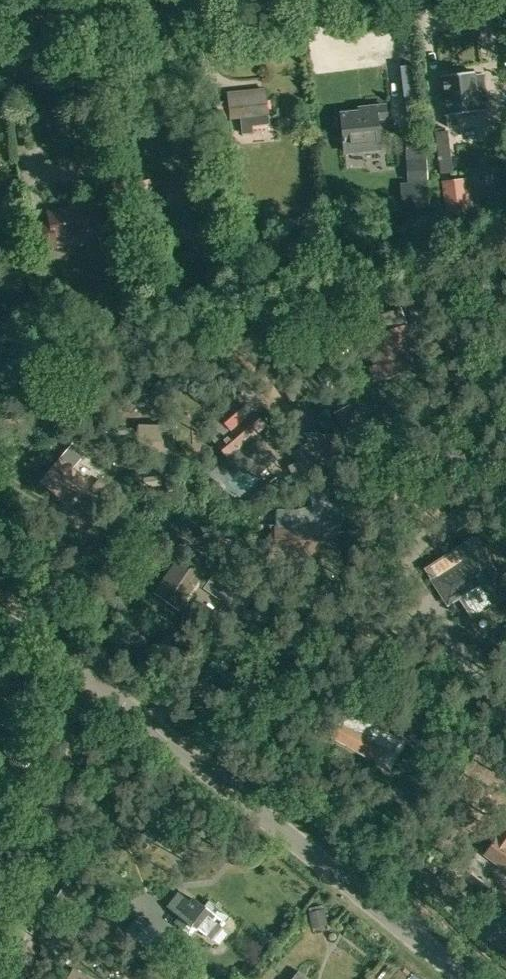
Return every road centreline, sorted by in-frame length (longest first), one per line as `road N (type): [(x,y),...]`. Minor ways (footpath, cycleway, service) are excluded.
road 1 (tertiary): [(482,978),(0,595)]
road 2 (unclassified): [(169,0),(0,19)]

